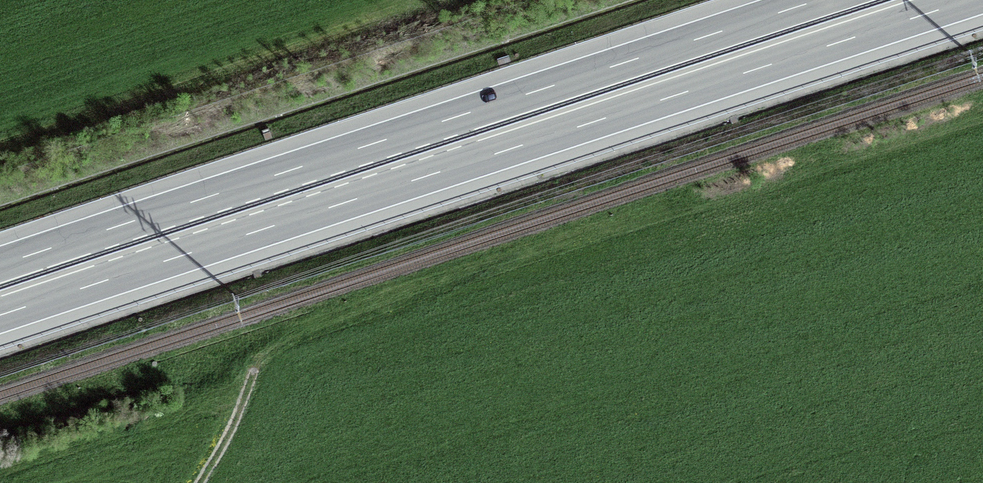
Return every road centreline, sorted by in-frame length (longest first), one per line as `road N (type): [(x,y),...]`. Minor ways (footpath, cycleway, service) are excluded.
road 1 (motorway): [(0,315),(969,0)]
road 2 (motorway): [(820,0),(0,266)]
road 3 (track): [(202,482),(252,369)]

